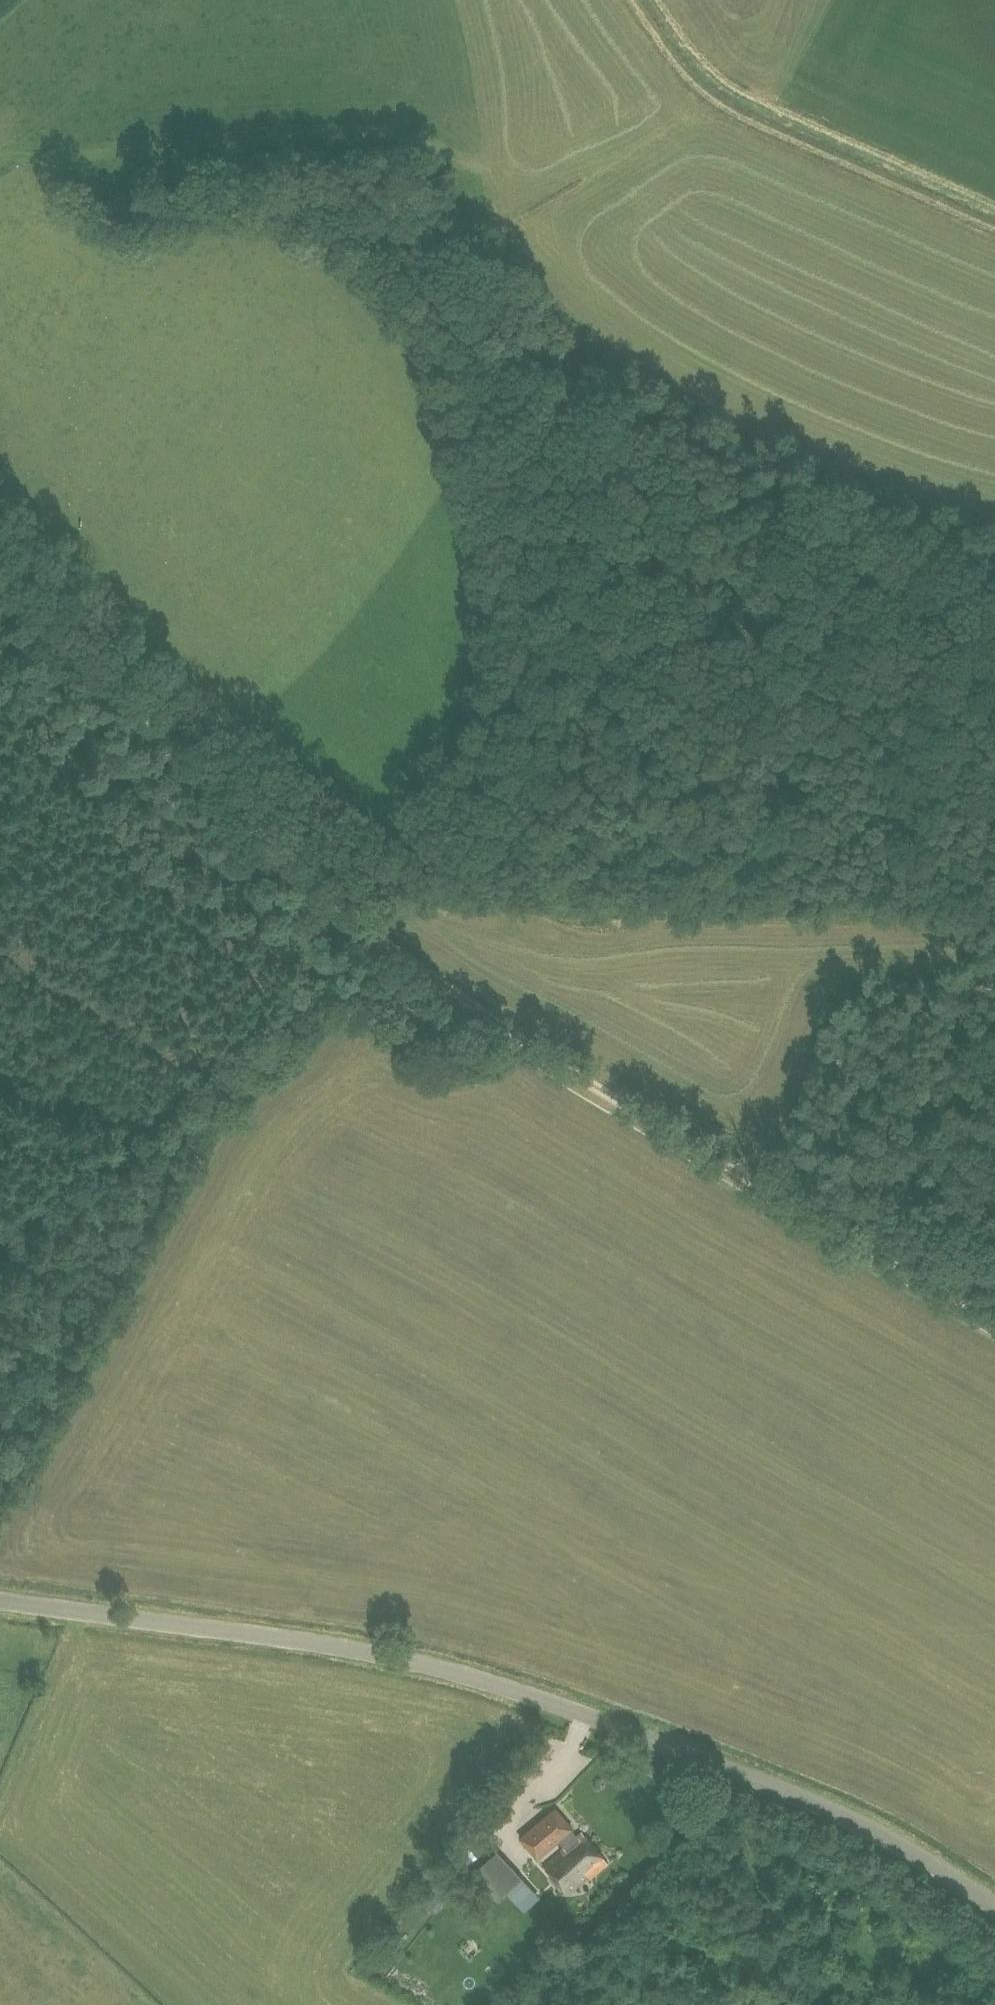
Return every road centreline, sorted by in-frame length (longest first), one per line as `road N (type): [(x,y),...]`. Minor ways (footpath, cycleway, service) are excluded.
road 1 (track): [(0,582),(202,824),(714,1169),(994,1326)]
road 2 (unclassified): [(994,1908),(890,1840),(690,1755),(474,1681),(330,1647),(0,1597)]

